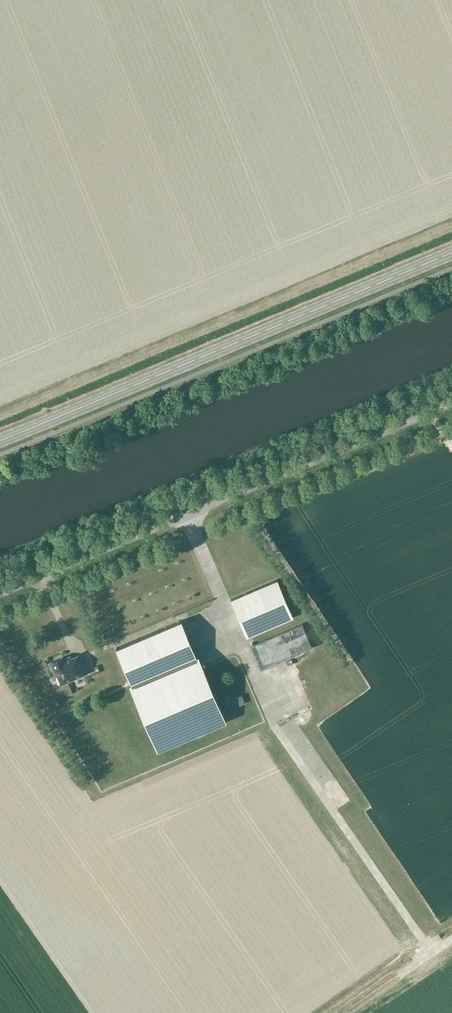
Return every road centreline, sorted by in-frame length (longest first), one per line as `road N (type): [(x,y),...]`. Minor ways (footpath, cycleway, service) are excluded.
road 1 (unclassified): [(0,591),(451,400)]
road 2 (primary): [(451,253),(0,441)]

